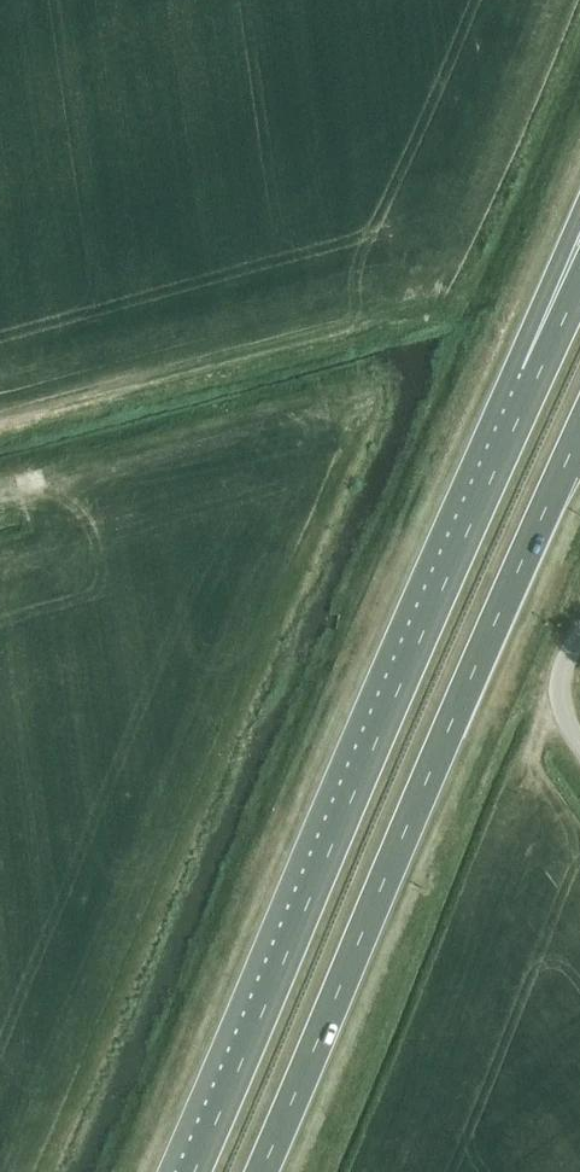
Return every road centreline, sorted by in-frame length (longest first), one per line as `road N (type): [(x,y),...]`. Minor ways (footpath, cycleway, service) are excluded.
road 1 (trunk): [(538,377),(193,1171)]
road 2 (trunk): [(259,1171),(579,430)]
road 3 (trunk): [(579,253),(538,377)]

